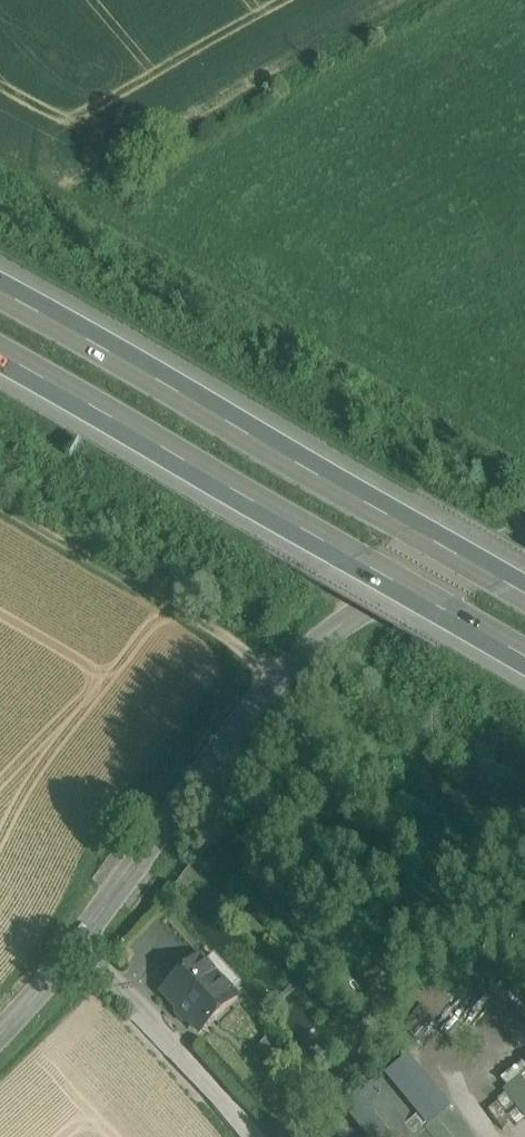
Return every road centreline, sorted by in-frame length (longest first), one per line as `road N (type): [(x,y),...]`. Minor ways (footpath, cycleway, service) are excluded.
road 1 (tertiary): [(524,538),(350,617),(303,653),(0,1035)]
road 2 (motorway): [(524,586),(250,416),(0,282)]
road 3 (motorway): [(0,378),(524,666)]

